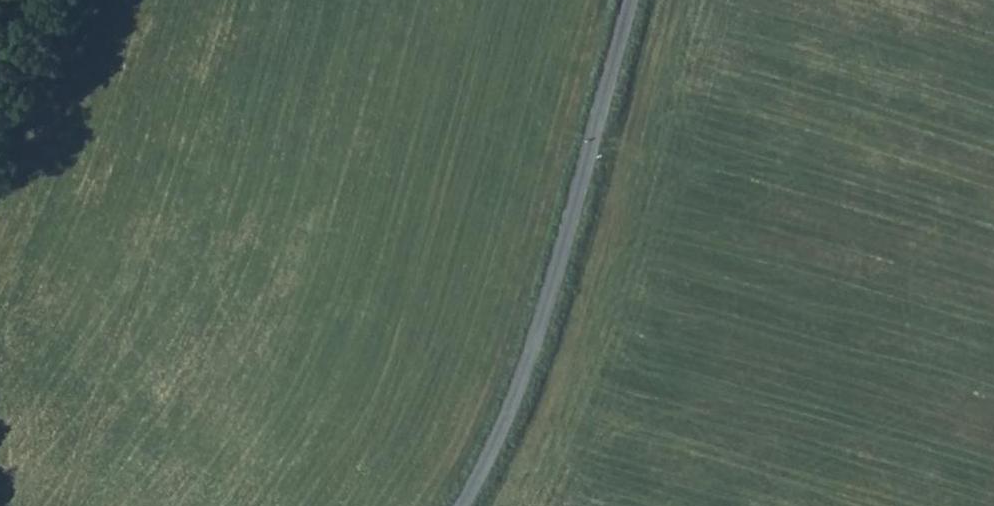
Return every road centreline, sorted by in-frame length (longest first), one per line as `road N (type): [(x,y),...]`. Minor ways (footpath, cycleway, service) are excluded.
road 1 (unclassified): [(632,0),(568,249),(504,433),(465,505)]

